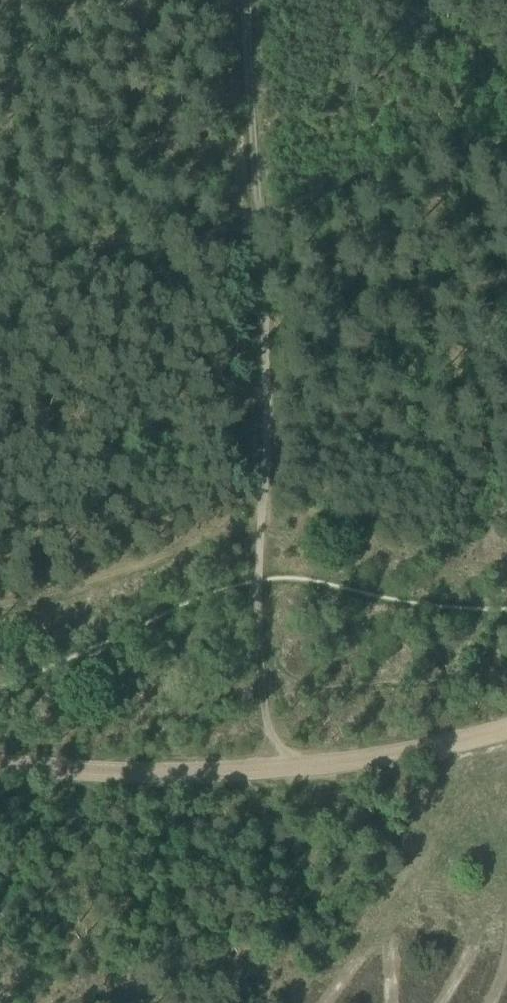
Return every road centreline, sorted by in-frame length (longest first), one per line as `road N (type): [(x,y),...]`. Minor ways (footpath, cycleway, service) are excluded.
road 1 (track): [(270,768),(259,582),(266,392),(258,222)]
road 2 (track): [(270,768),(0,764)]
road 3 (track): [(506,726),(360,760),(270,768)]
road 4 (track): [(249,0),(258,222)]

